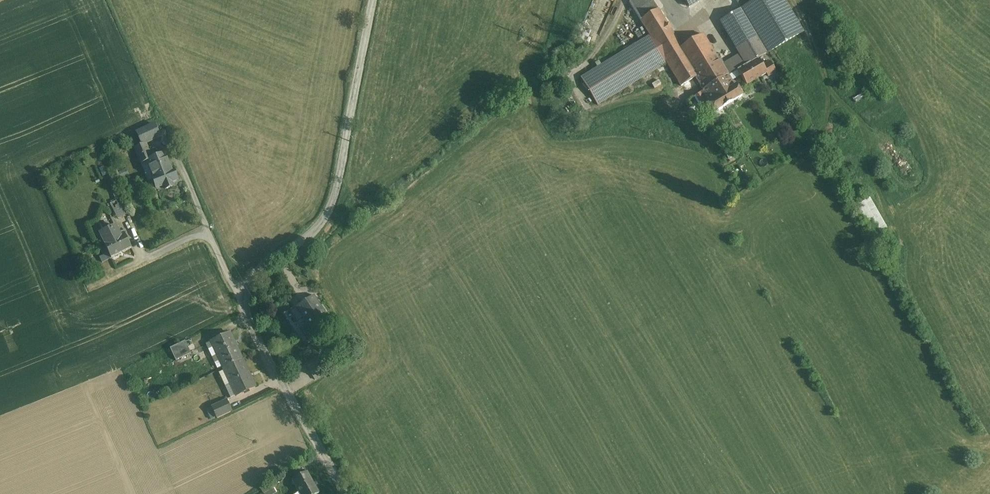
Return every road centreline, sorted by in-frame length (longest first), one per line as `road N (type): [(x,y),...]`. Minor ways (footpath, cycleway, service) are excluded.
road 1 (unclassified): [(346,493),(246,299),(254,274),(320,227),(337,200),(374,0)]

